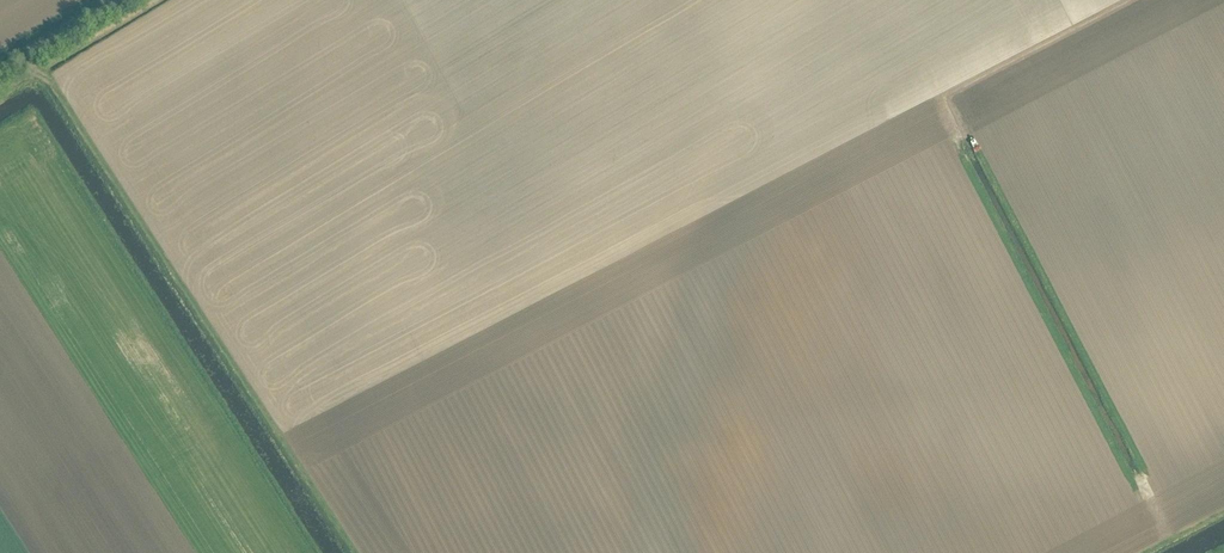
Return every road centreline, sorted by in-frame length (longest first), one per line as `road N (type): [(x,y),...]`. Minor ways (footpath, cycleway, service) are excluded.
road 1 (track): [(0,73),(126,0)]

